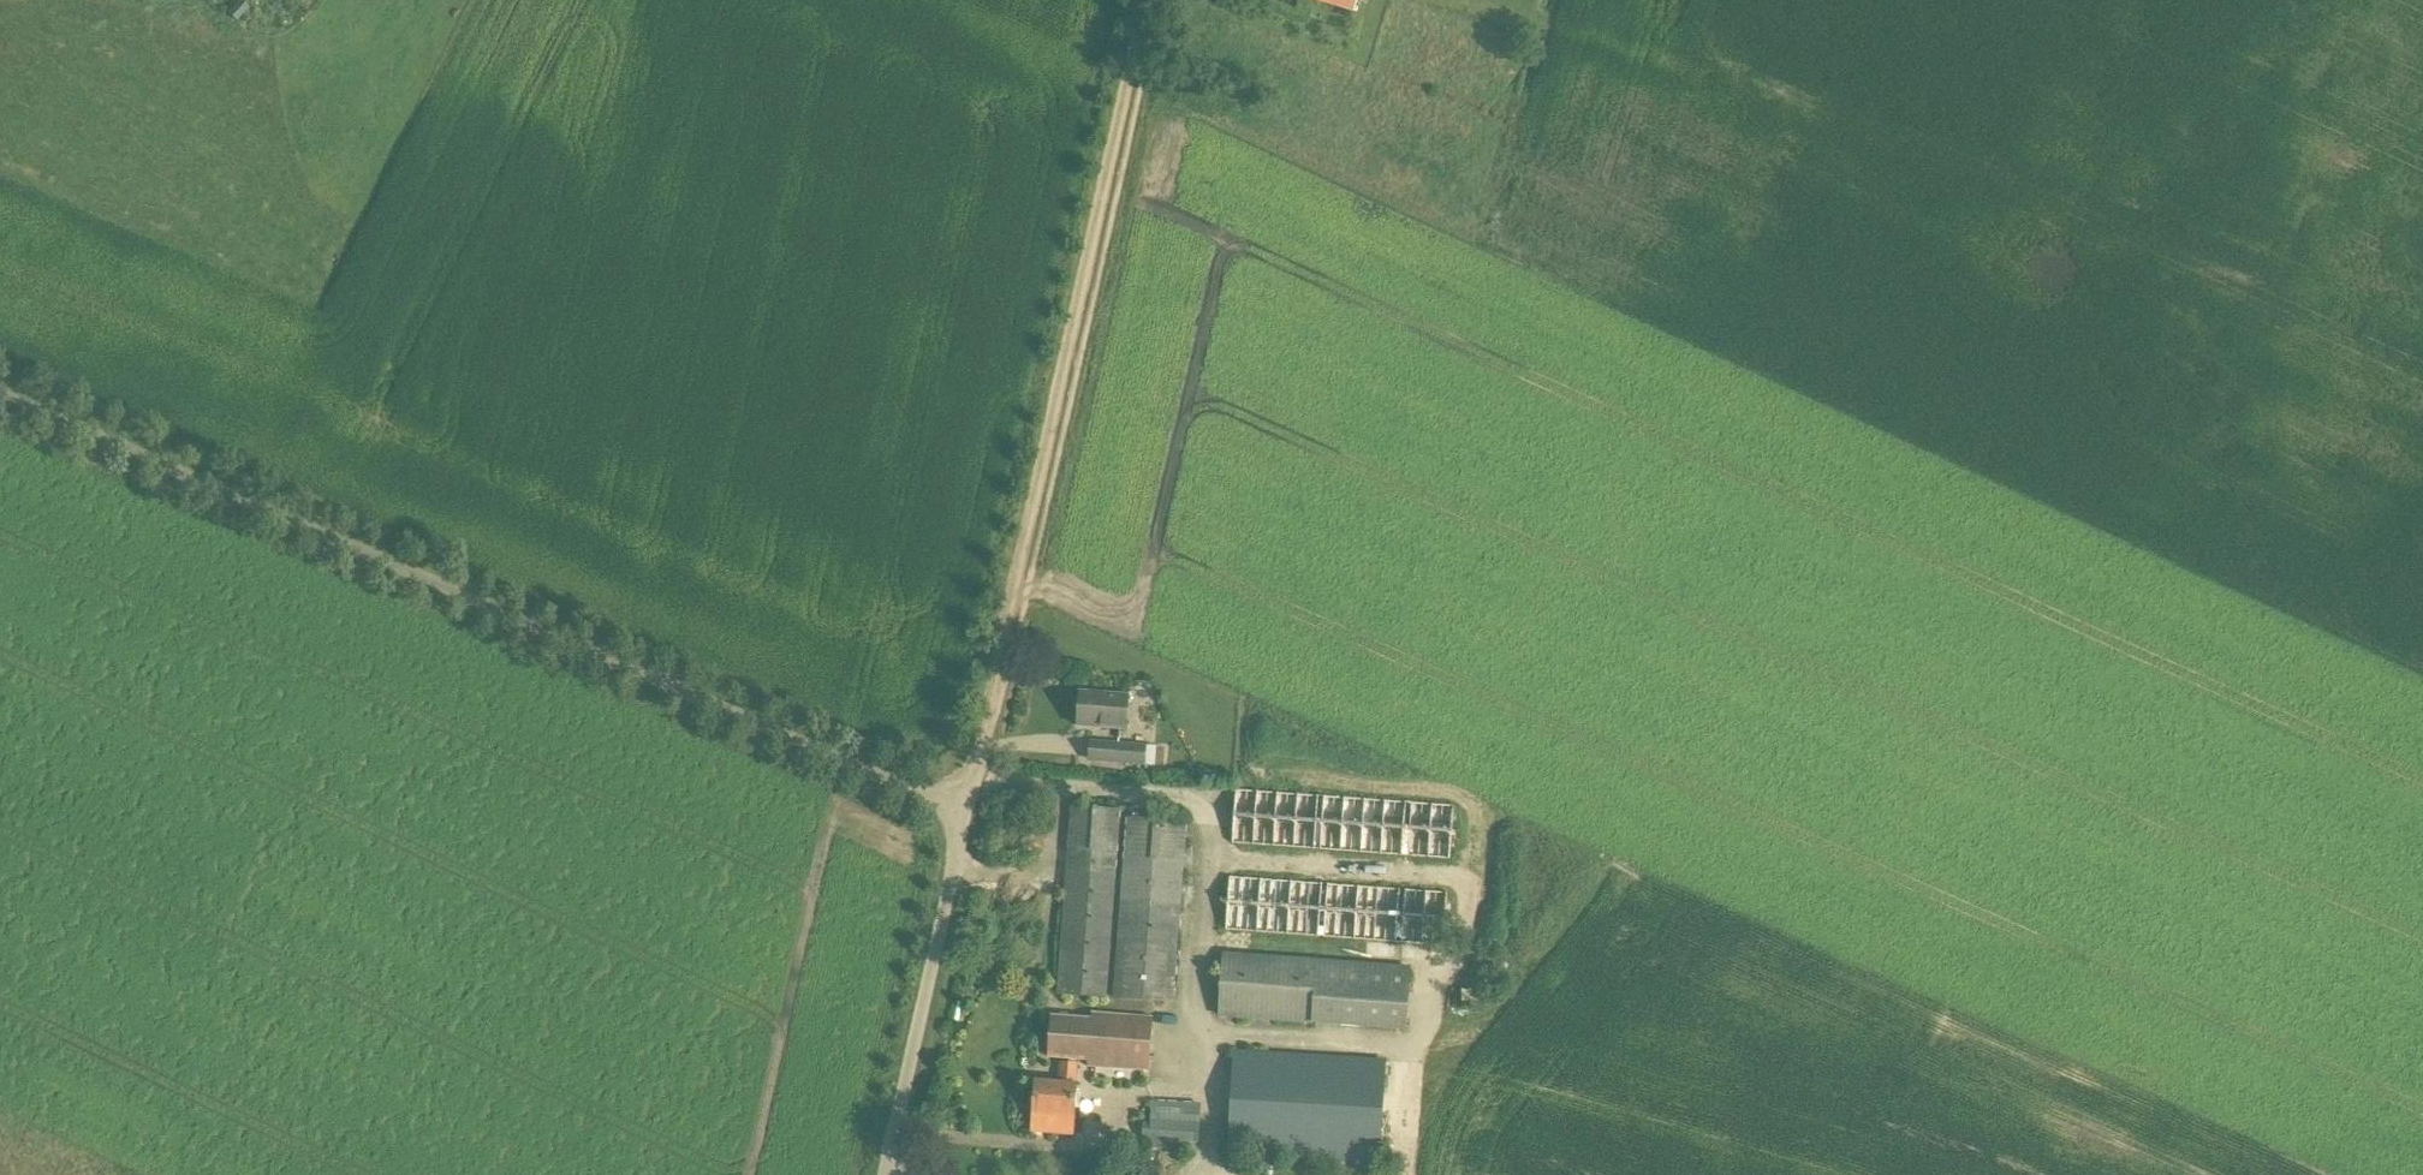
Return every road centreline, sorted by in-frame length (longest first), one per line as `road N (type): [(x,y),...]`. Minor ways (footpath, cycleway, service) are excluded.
road 1 (unclassified): [(969,803),(881,777),(0,393)]
road 2 (track): [(985,729),(1150,0)]
road 3 (unclassified): [(884,1174),(969,803)]

